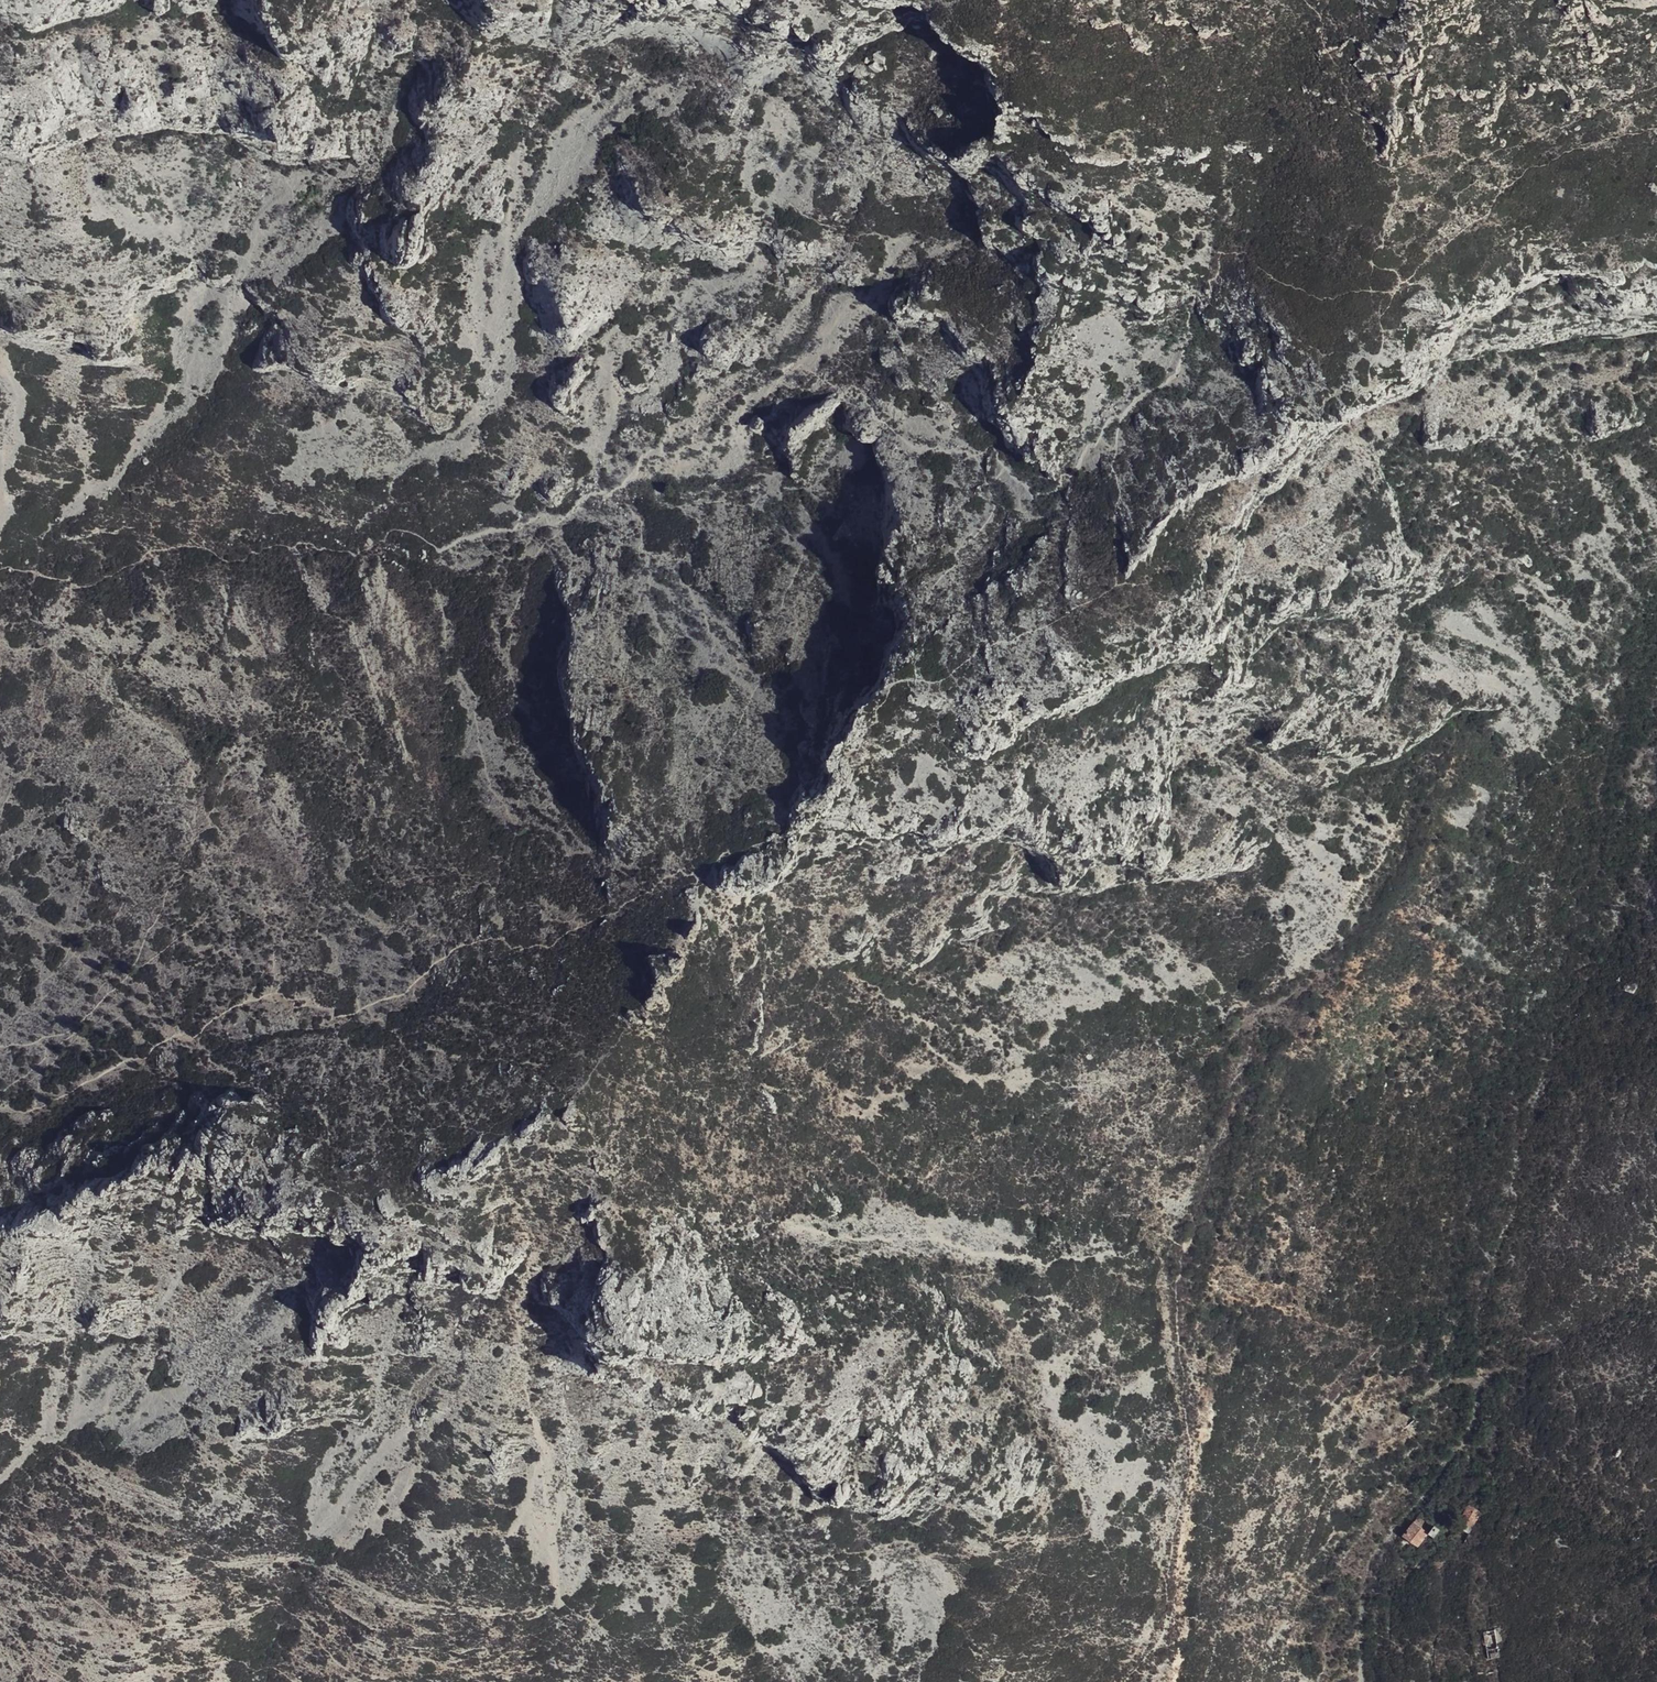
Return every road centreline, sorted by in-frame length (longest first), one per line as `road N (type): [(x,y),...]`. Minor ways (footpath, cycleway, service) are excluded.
road 1 (track): [(1359,1681),(1362,1590),(1375,1558),(1468,1436),(1477,1387),(1461,1375),(1415,1399)]

